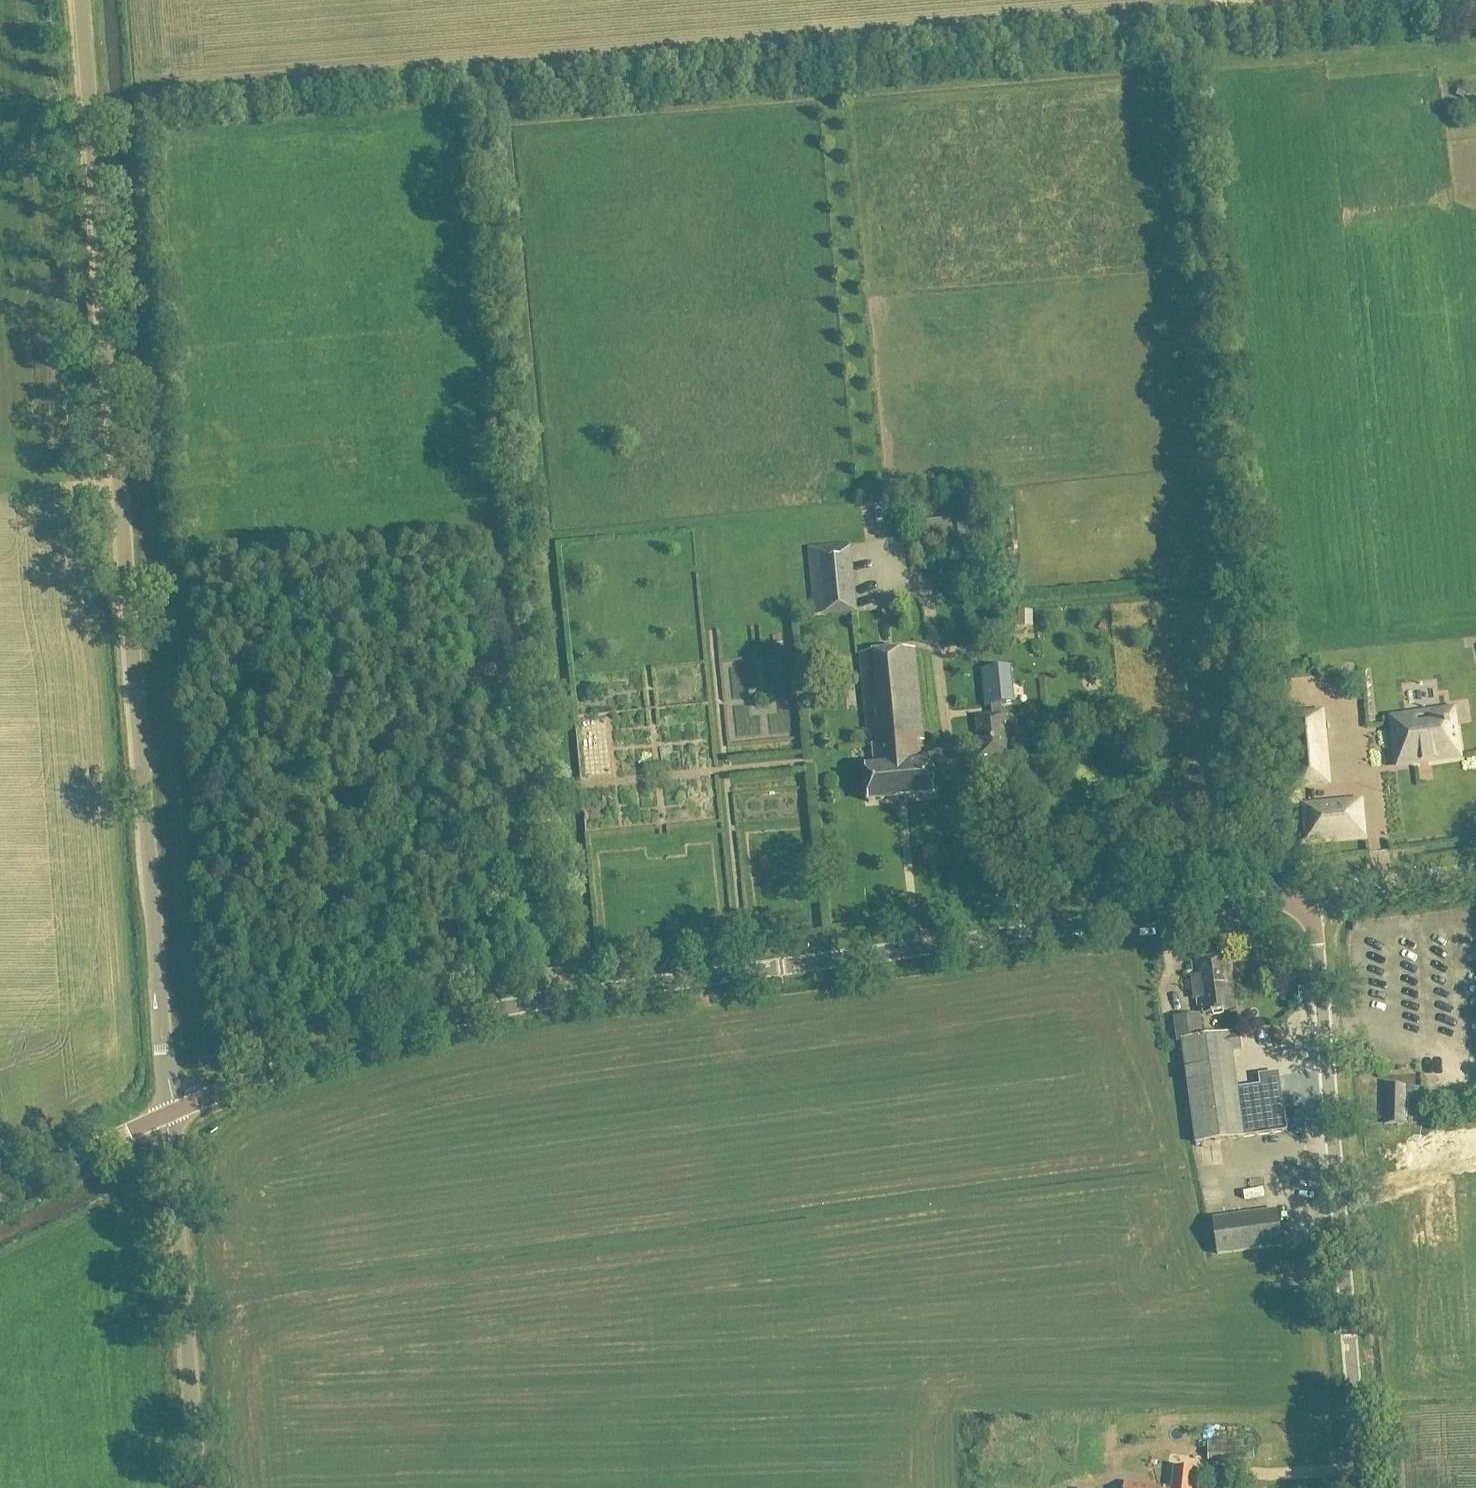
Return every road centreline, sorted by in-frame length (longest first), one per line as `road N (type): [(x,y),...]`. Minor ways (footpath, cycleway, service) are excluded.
road 1 (unclassified): [(173,1113),(329,1054),(507,1009),(1276,898),(1312,908)]
road 2 (unclassified): [(173,1113),(81,0)]
road 3 (unclassified): [(1364,1487),(1312,908)]
road 4 (unclassified): [(198,1487),(173,1113)]
road 5 (unclassified): [(0,1196),(173,1113)]
road 6 (residential): [(1312,908),(1361,884),(1475,870)]

